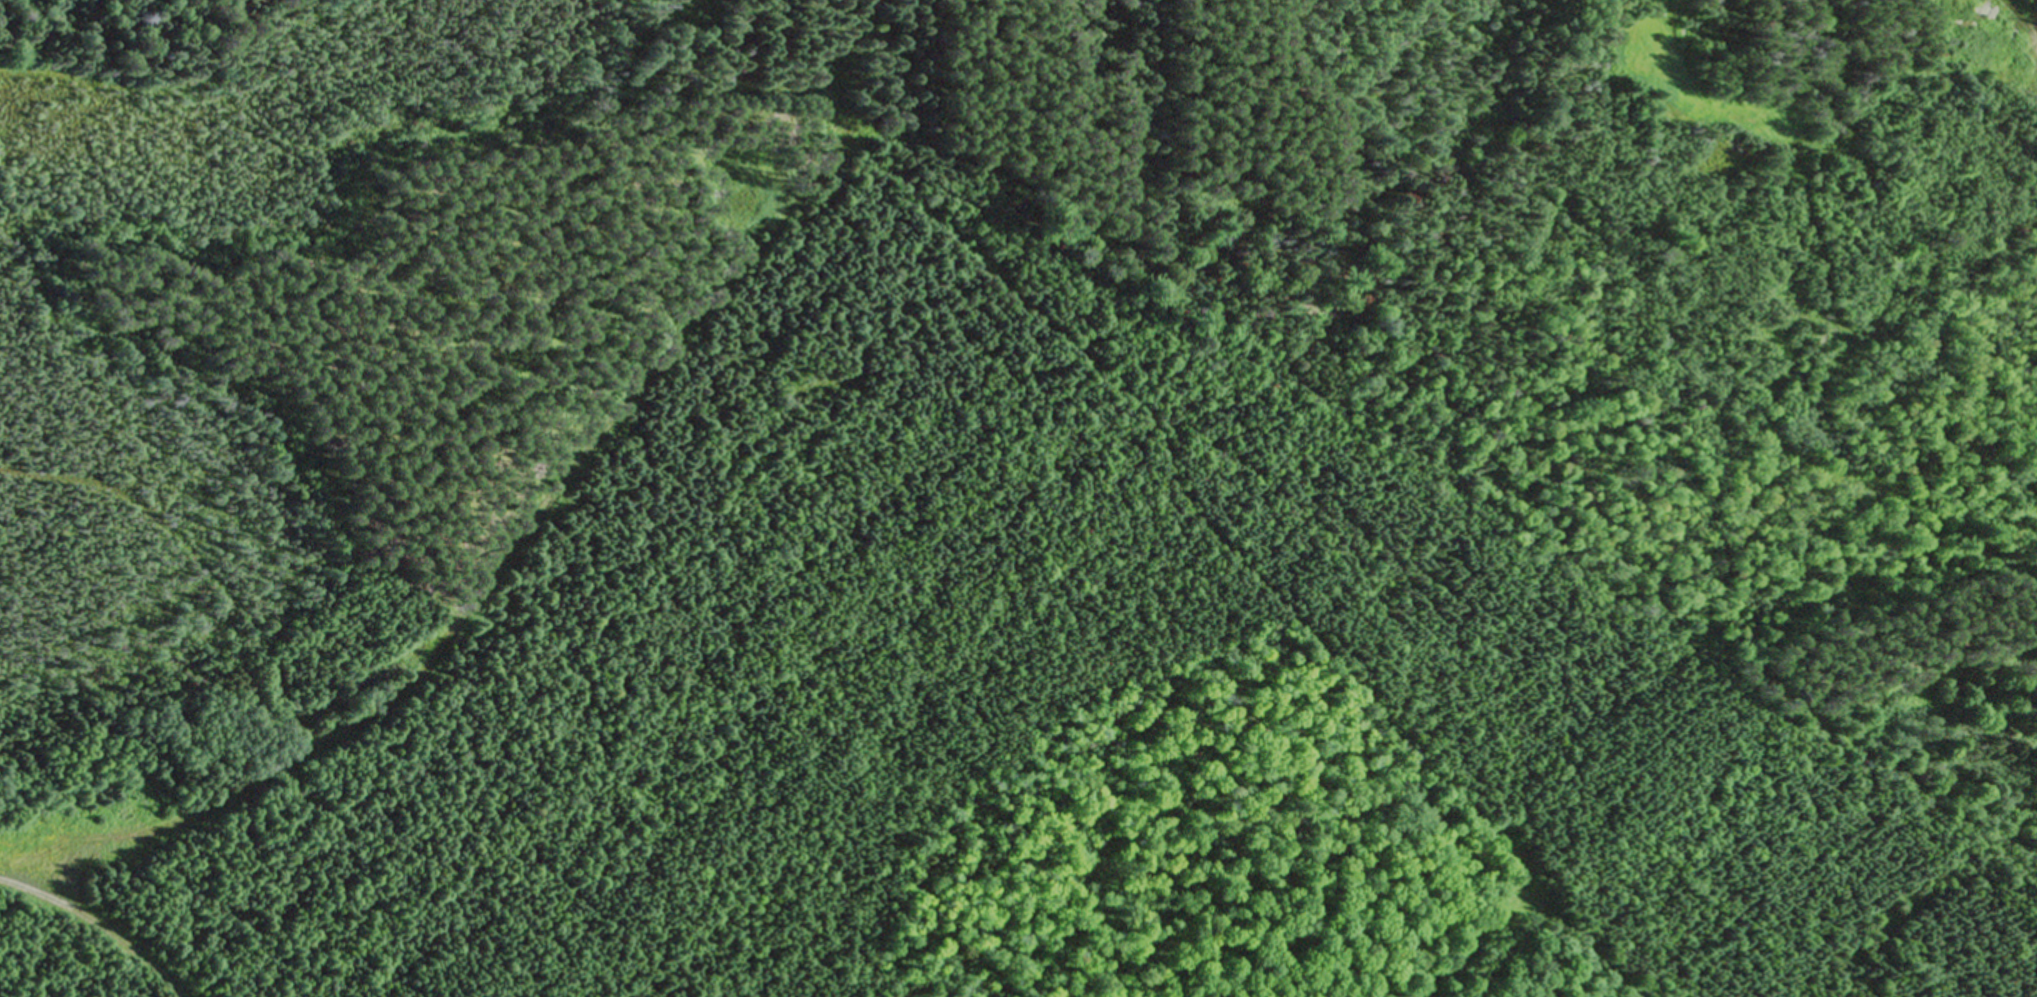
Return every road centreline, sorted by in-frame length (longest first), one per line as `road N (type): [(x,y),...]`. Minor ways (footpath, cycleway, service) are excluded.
road 1 (track): [(0,318),(39,366),(105,501),(127,620),(148,914),(127,996)]

